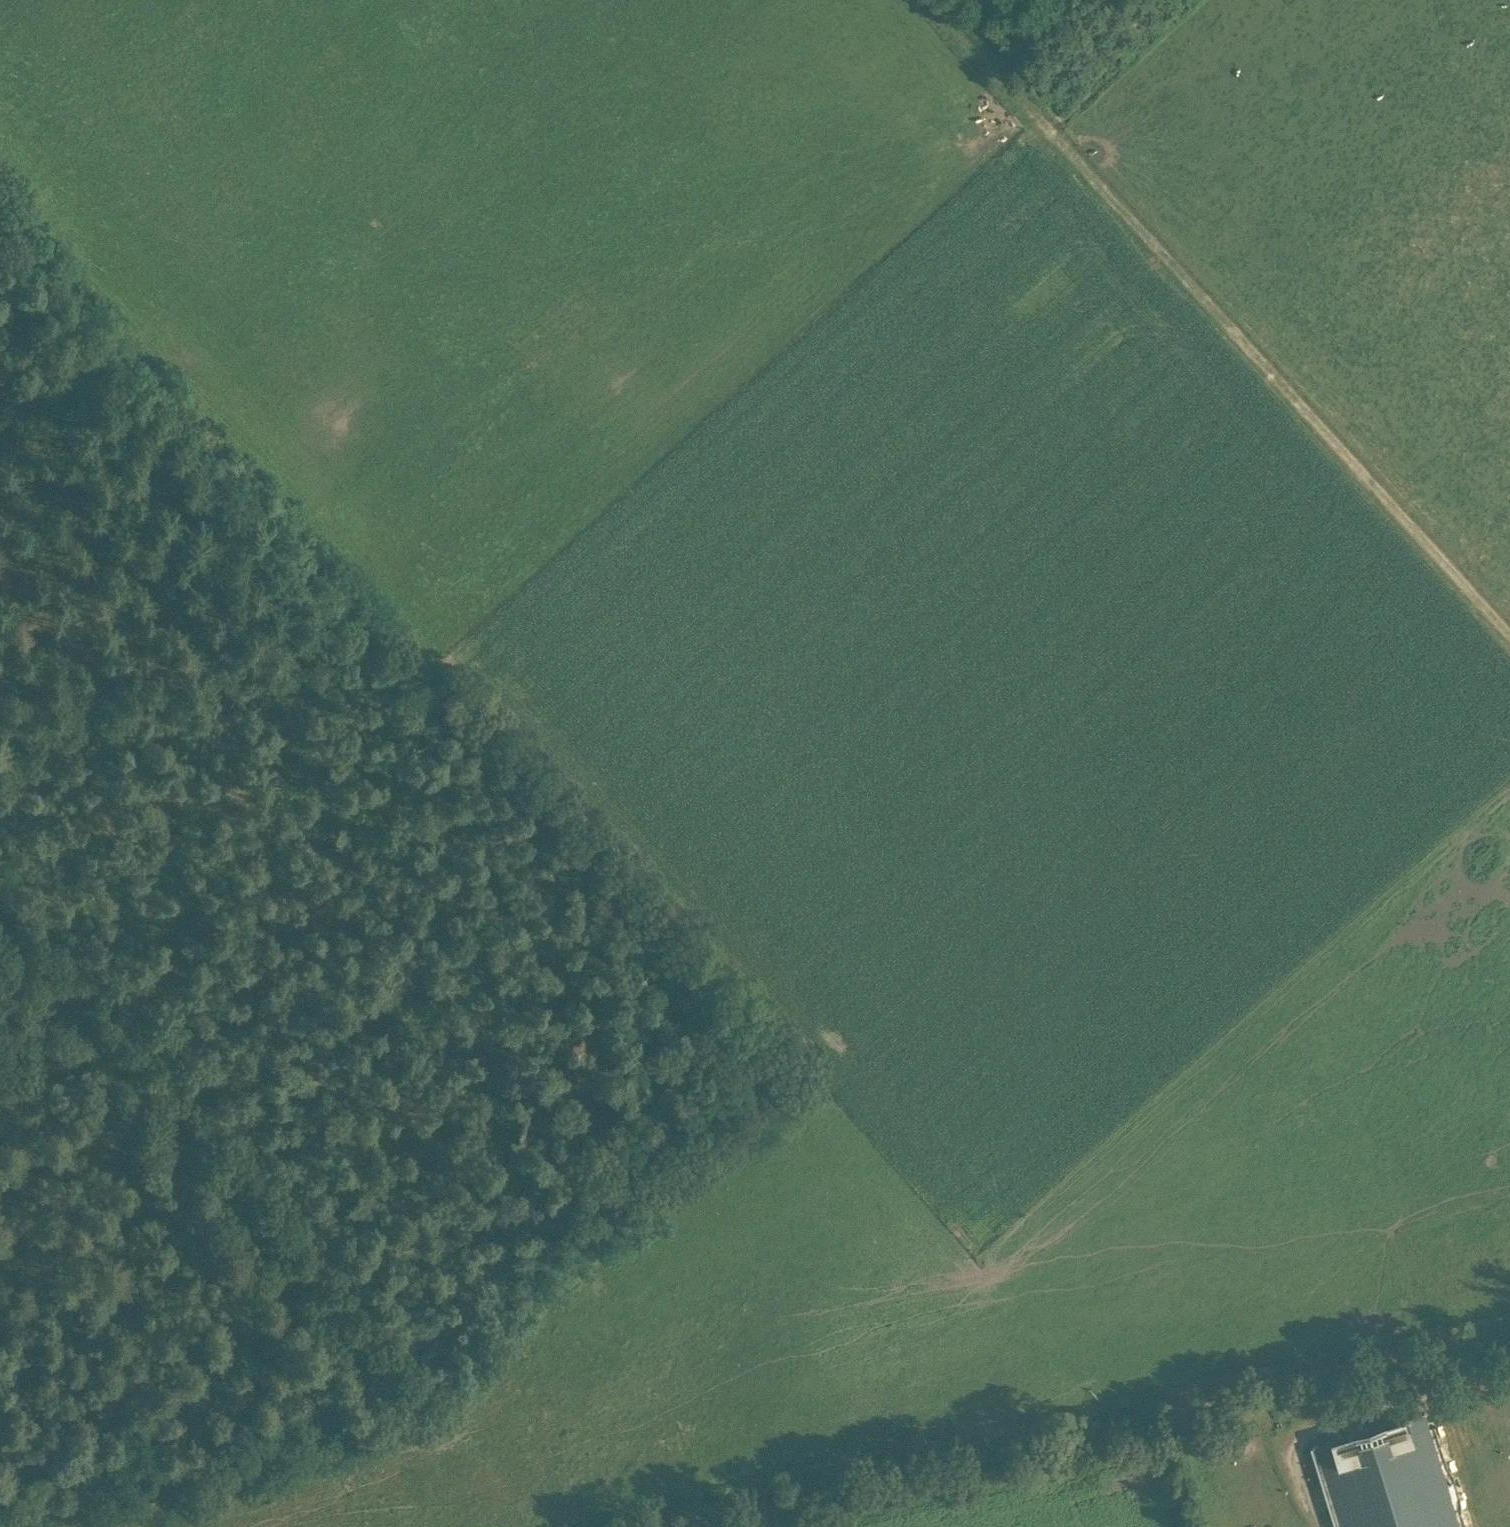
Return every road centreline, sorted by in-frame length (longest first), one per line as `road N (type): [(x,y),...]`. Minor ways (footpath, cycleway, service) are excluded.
road 1 (track): [(1509,635),(929,0)]
road 2 (track): [(634,911),(0,1110)]
road 3 (track): [(0,932),(406,1400)]
road 4 (track): [(135,363),(0,432)]

